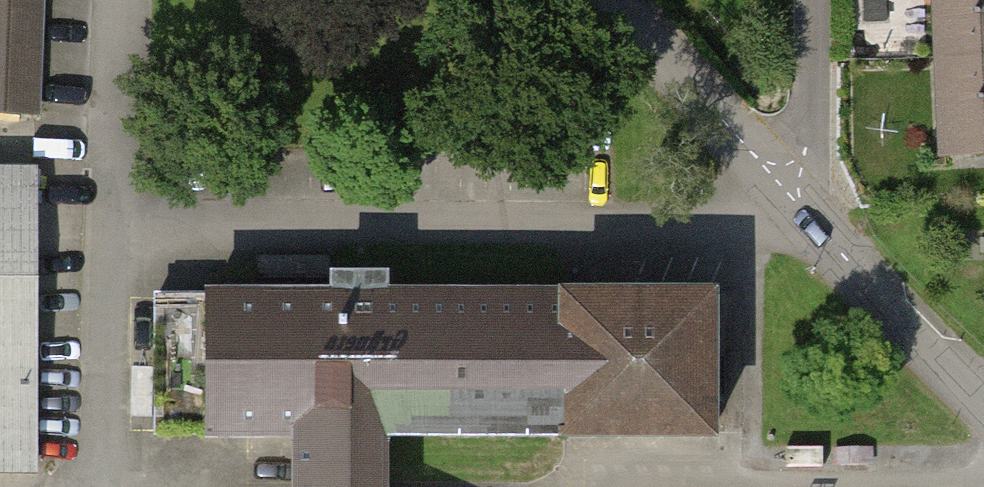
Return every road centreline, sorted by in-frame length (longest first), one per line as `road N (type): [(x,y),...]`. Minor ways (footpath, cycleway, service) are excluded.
road 1 (residential): [(821,216),(110,229)]
road 2 (residential): [(821,216),(621,0)]
road 3 (residential): [(983,392),(821,216)]
road 4 (residential): [(120,0),(110,229)]
road 5 (residential): [(821,216),(821,0)]

